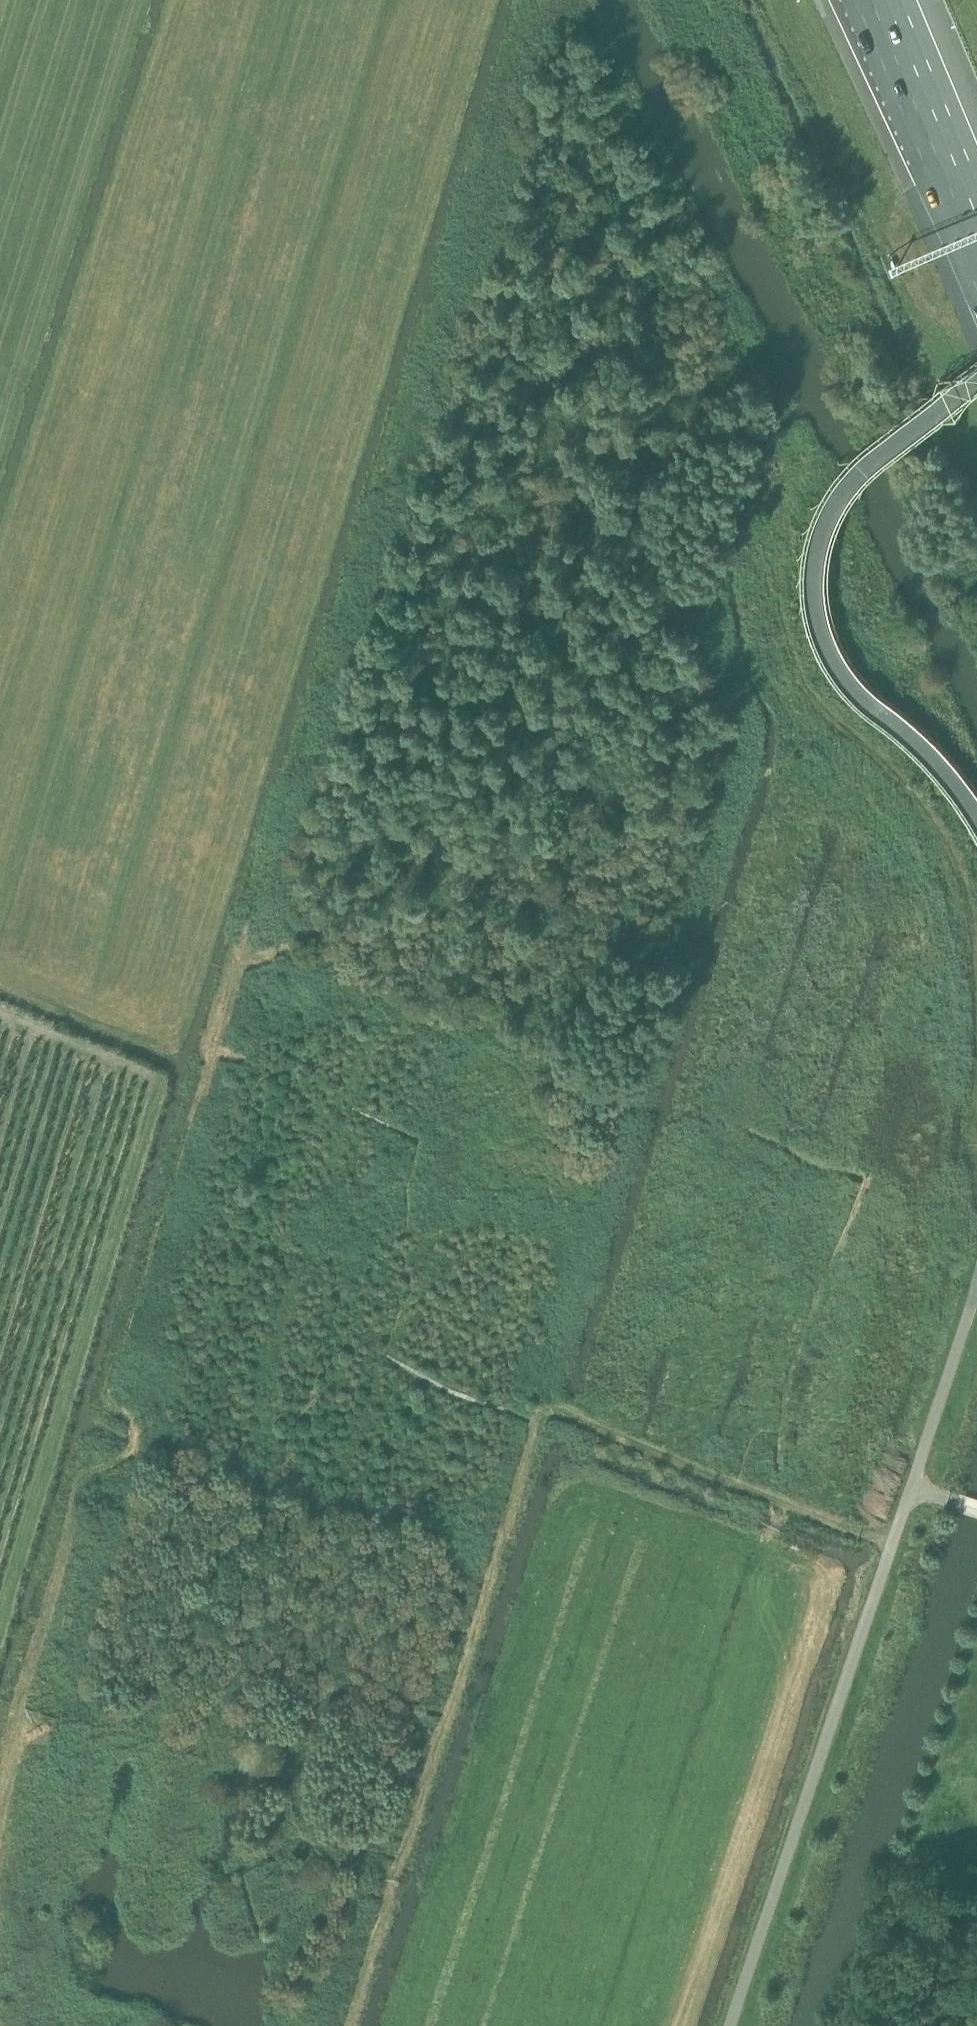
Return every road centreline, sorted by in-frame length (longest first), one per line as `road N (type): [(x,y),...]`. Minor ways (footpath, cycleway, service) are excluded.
road 1 (track): [(399,1851),(531,1434),(550,1413),(892,1547)]
road 2 (track): [(293,1752),(311,1825),(376,1856),(399,1851),(341,2025)]
road 3 (motorway): [(880,0),(976,229)]

